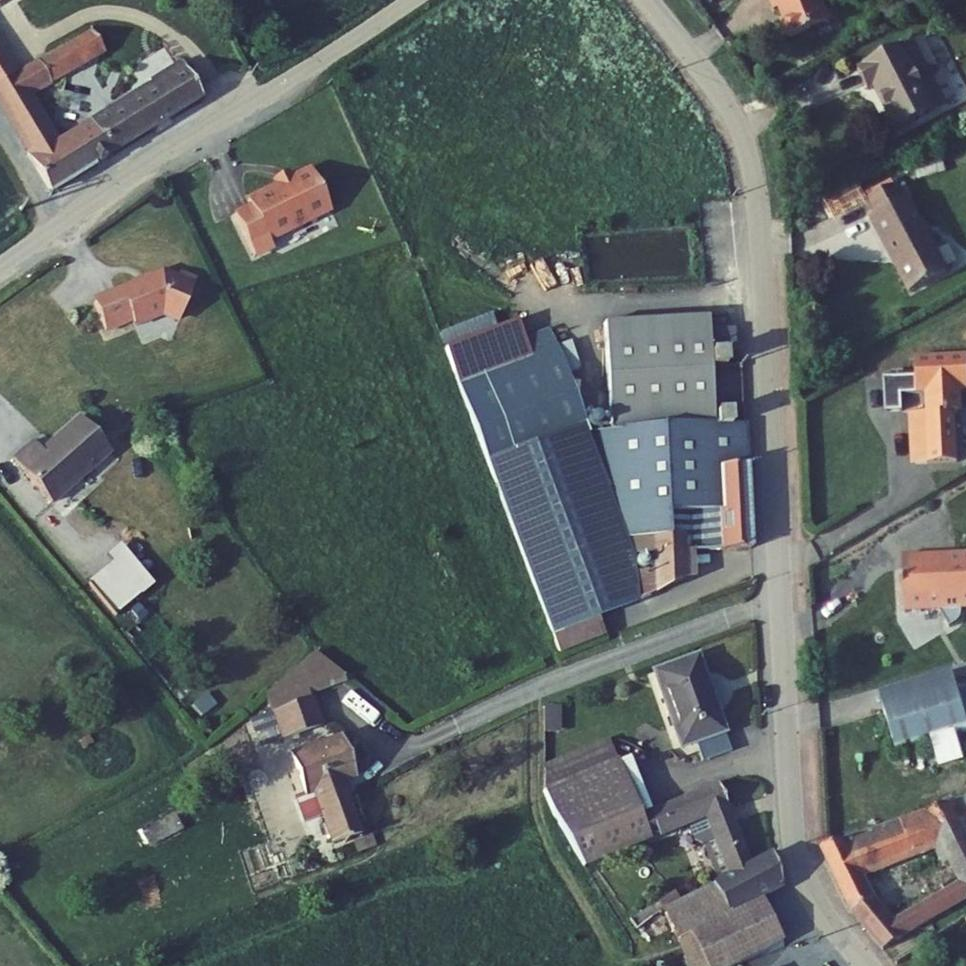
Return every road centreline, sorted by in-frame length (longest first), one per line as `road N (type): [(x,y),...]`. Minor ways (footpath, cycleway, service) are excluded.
road 1 (residential): [(646,0),(737,118),(755,168),(794,836),(829,912),(873,965)]
road 2 (unclassified): [(0,267),(411,0)]

